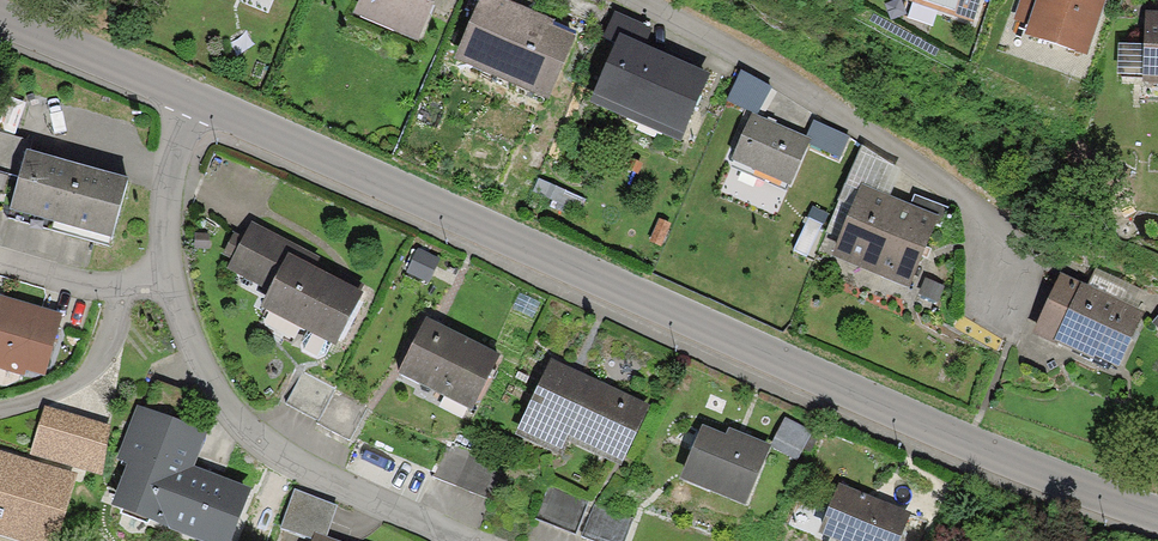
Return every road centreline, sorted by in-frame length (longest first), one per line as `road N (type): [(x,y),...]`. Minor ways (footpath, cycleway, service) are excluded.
road 1 (secondary): [(1157,512),(969,442),(192,99)]
road 2 (residential): [(632,0),(840,113),(975,213),(1013,322)]
road 3 (residential): [(171,274),(205,375),(265,441),(442,540)]
road 4 (secondary): [(192,99),(0,19)]
road 5 (residential): [(120,288),(115,326),(89,368),(0,408)]
road 6 (residential): [(192,99),(169,172),(171,274)]
road 7 (residential): [(0,261),(120,288)]

